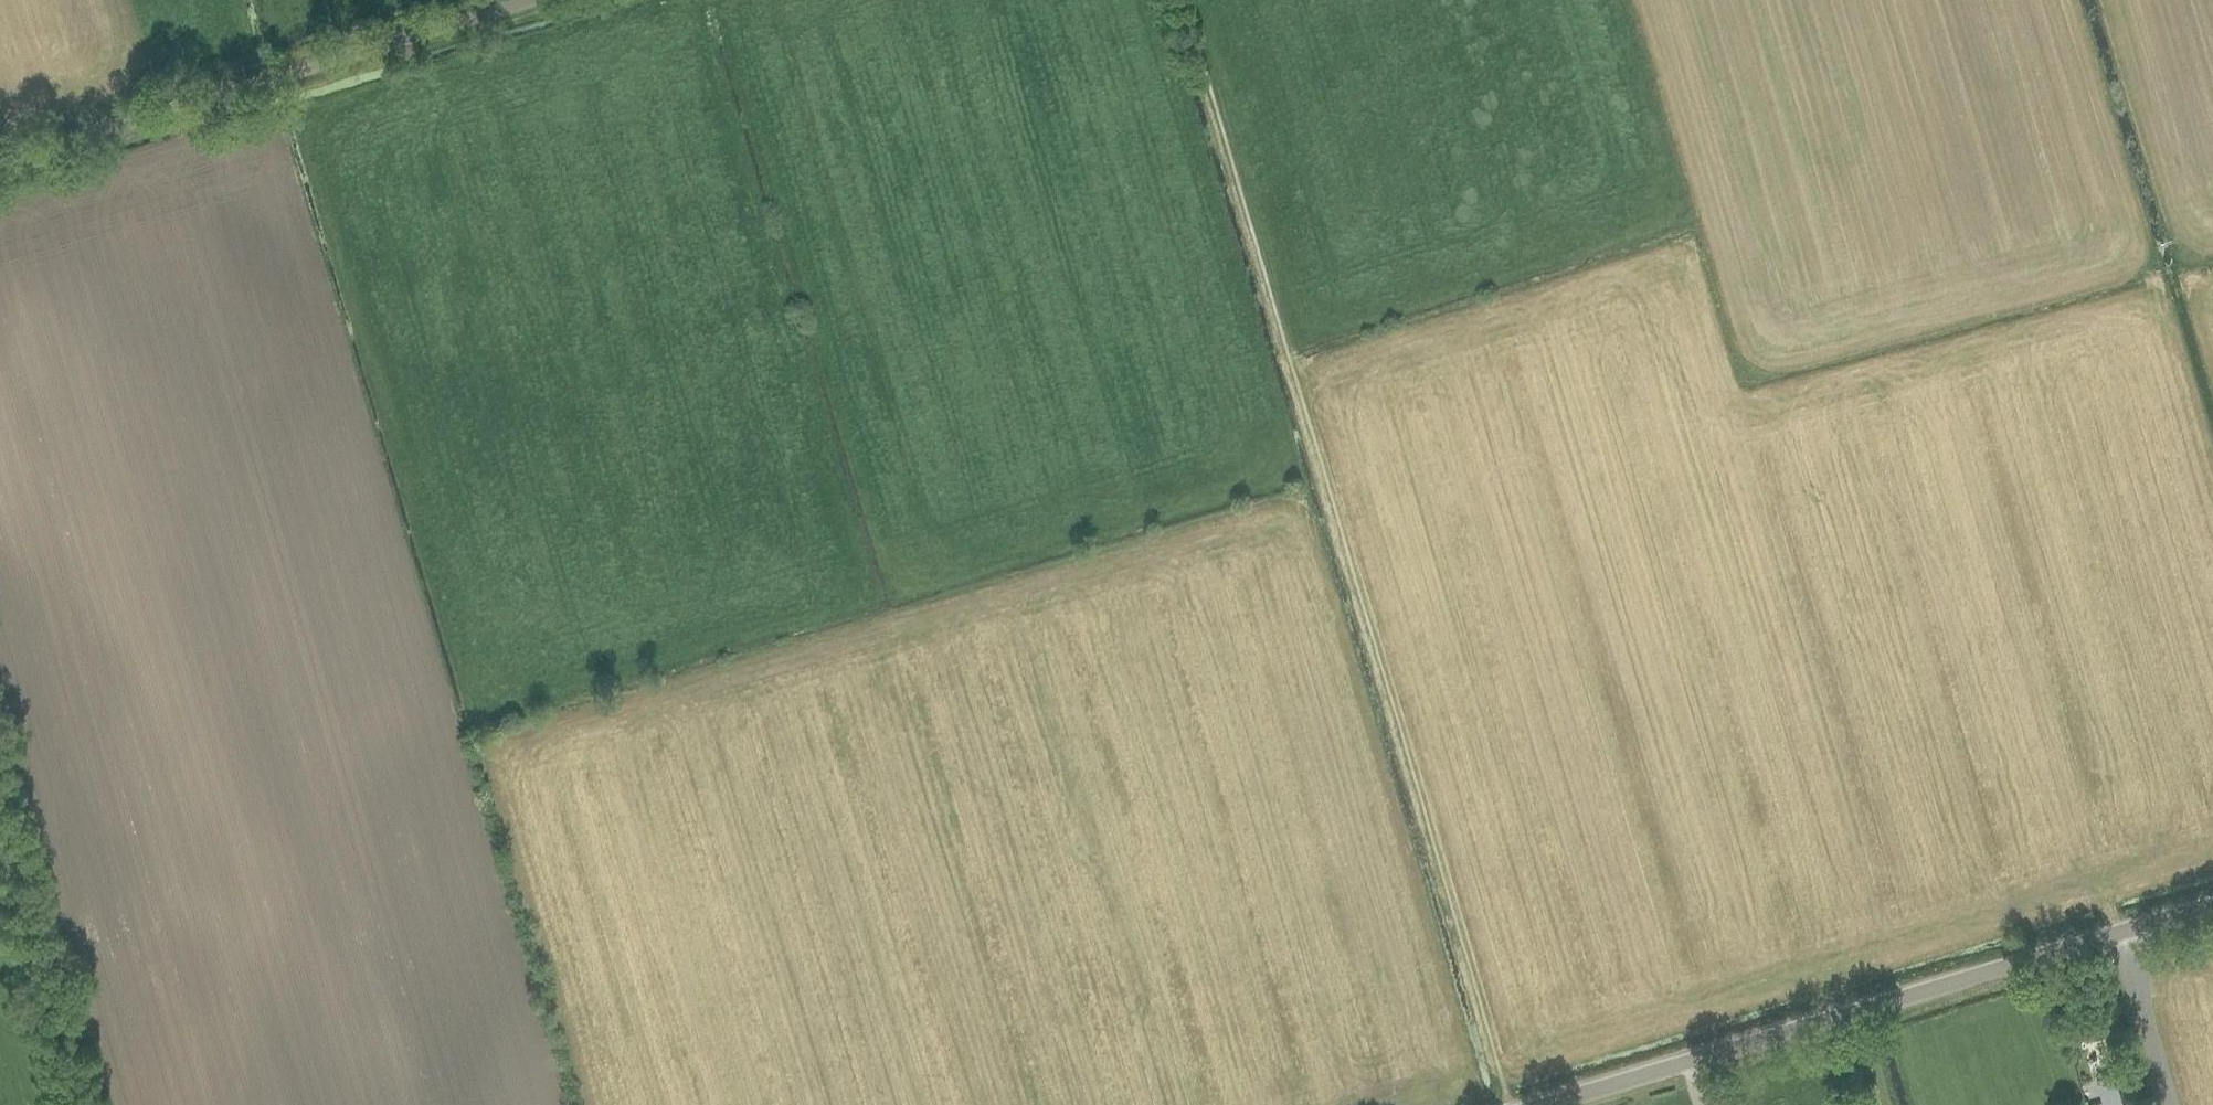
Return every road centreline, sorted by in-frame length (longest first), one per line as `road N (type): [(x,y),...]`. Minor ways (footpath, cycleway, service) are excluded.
road 1 (tertiary): [(1541,1104),(2212,904)]
road 2 (unclassified): [(534,0),(0,159)]

